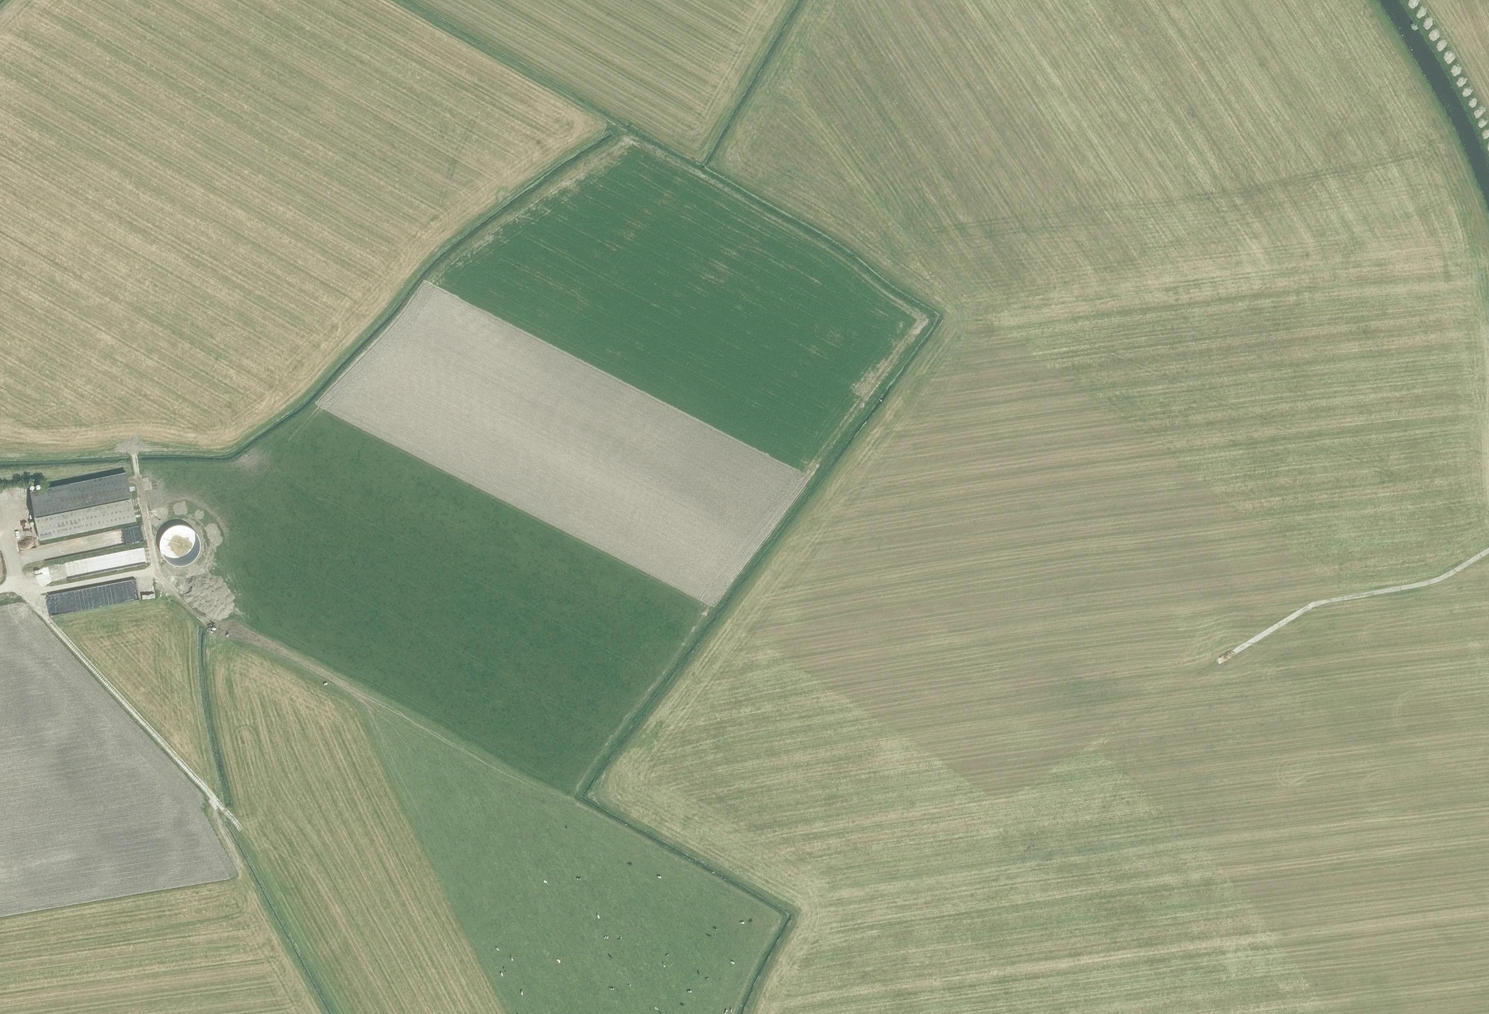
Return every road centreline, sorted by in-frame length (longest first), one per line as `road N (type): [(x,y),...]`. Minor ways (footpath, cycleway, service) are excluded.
road 1 (track): [(344,1013),(235,822),(35,604)]
road 2 (track): [(1219,662),(1315,603),(1431,582),(1488,550)]

